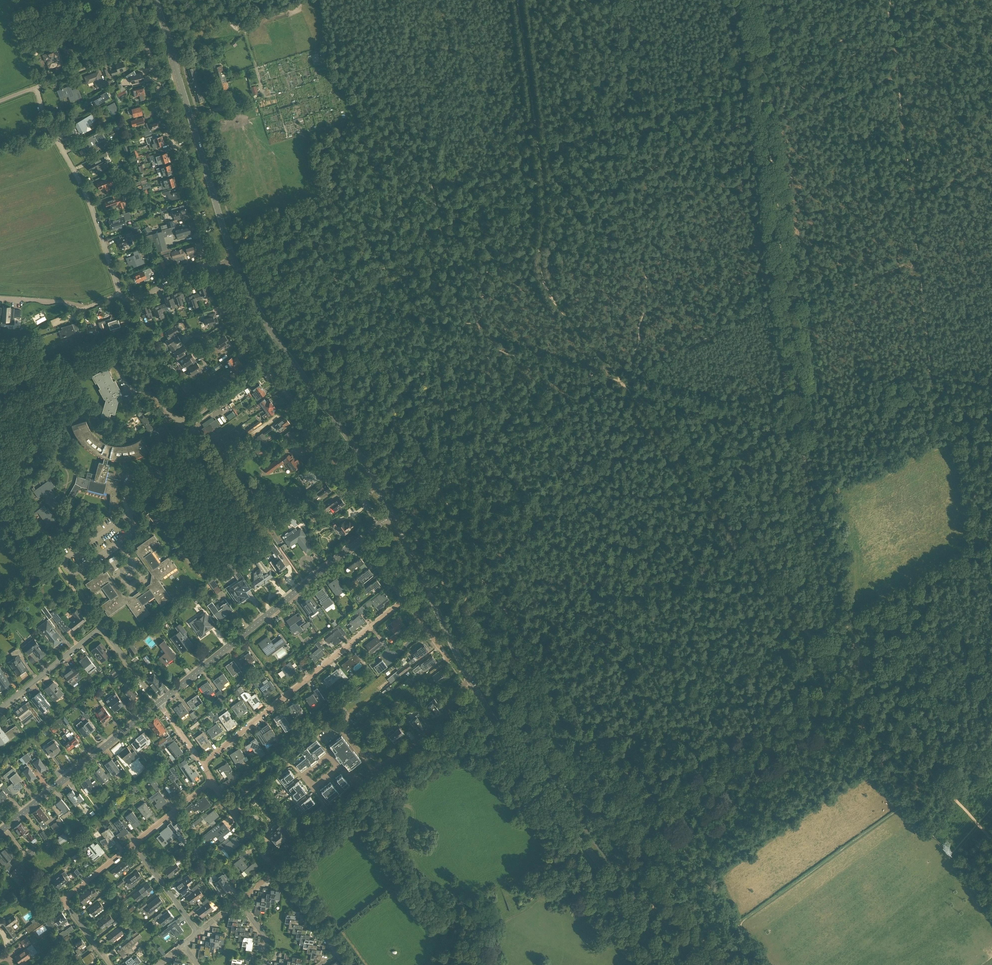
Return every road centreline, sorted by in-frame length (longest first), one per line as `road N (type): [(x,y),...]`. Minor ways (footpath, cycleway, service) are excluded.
road 1 (track): [(763,97),(824,633)]
road 2 (track): [(336,282),(331,272),(737,98),(763,93)]
road 3 (track): [(768,304),(401,508)]
road 4 (track): [(622,381),(540,273),(543,189),(517,0)]
road 5 (secondary): [(673,964),(471,681)]
road 6 (residential): [(213,267),(122,296),(90,203),(36,87)]
road 7 (secondary): [(233,259),(156,0)]
road 8 (track): [(273,866),(483,700)]
road 9 (residential): [(203,763),(405,599)]
road 10 (residential): [(159,703),(361,539)]
road 11 (secondary): [(369,469),(267,325),(233,259)]
road 12 (unclassified): [(213,267),(147,46)]
road 13 (residential): [(159,703),(101,630),(0,709)]
road 14 (track): [(918,259),(893,42)]
road 15 (track): [(745,549),(622,381)]
road 16 (track): [(939,782),(801,627)]
road 17 (residential): [(0,831),(159,703)]
road 18 (unclassified): [(380,523),(270,367)]
road 19 (track): [(825,638),(991,544)]
road 20 (secondary): [(471,681),(393,516)]
road 21 (residential): [(471,681),(454,693),(447,714),(361,784),(339,768)]
road 22 (track): [(946,426),(935,420),(918,259)]
road 23 (residential): [(178,429),(150,497),(71,555)]
road 24 (residential): [(109,964),(66,899),(134,844)]
road 25 (track): [(787,306),(804,307),(918,259)]
road 26 (track): [(767,126),(897,77)]
road 27 (track): [(331,272),(304,235),(220,218)]

